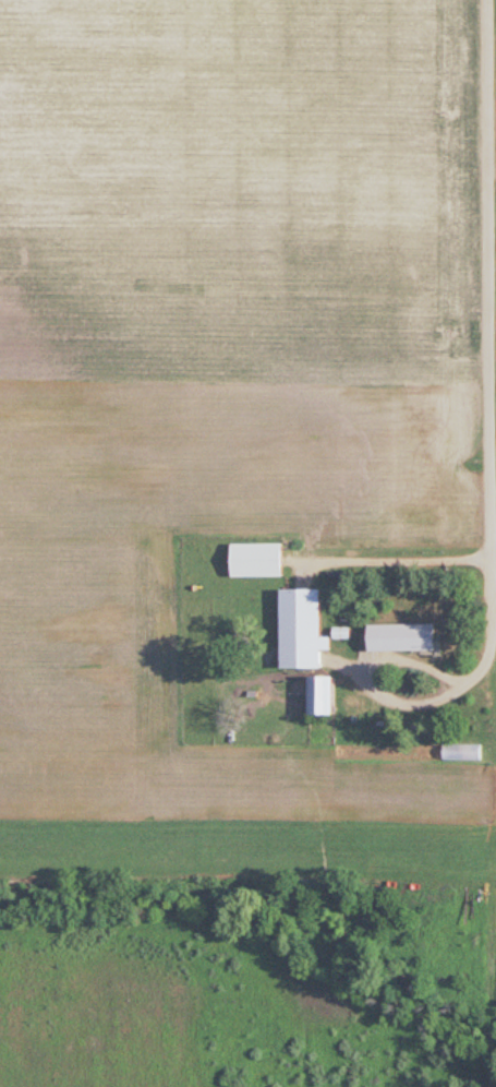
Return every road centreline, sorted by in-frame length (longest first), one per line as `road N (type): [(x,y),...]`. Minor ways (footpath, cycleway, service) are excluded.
road 1 (residential): [(488,596),(488,0)]

